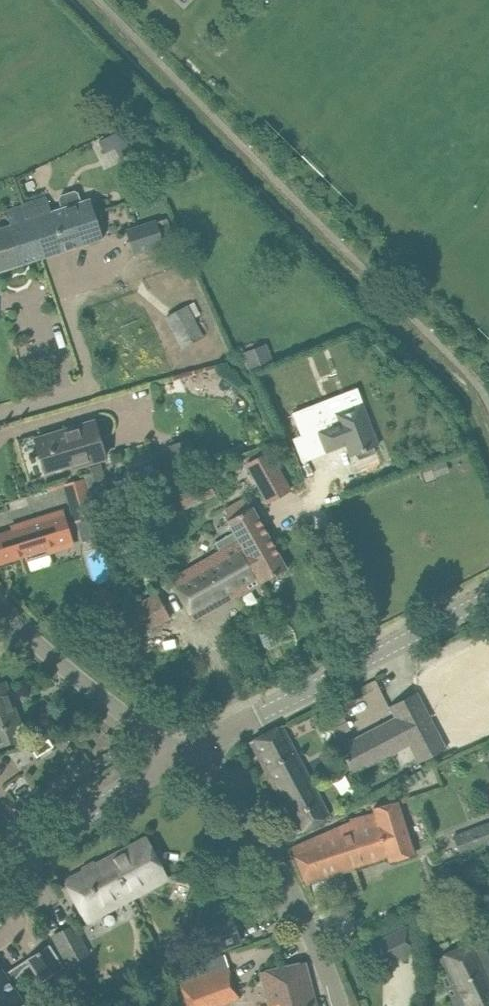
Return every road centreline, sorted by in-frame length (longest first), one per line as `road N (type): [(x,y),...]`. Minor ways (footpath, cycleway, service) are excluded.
road 1 (unclassified): [(338,1005),(331,972),(272,860),(201,747)]
road 2 (unclassified): [(172,756),(0,606)]
road 3 (residential): [(0,870),(172,756)]
road 4 (unclassified): [(201,747),(374,655)]
road 5 (residential): [(374,655),(316,504)]
road 6 (unclassified): [(374,655),(488,594)]

